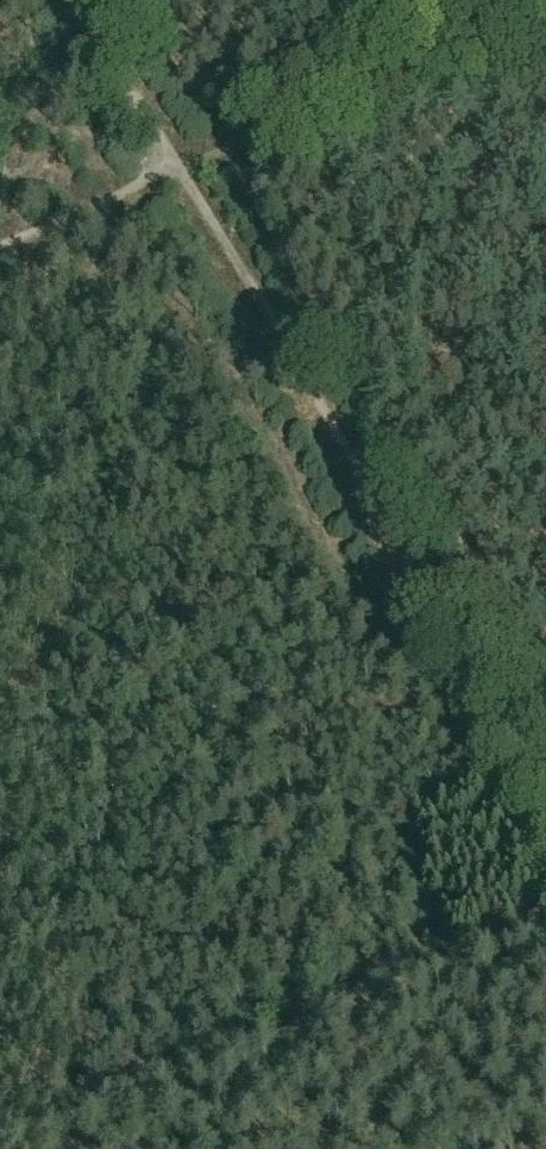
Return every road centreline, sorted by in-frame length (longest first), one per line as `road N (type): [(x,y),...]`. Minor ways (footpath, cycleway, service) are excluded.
road 1 (track): [(182,167),(545,798)]
road 2 (track): [(545,940),(18,1148)]
road 3 (track): [(182,167),(545,20)]
road 4 (track): [(0,242),(182,167)]
road 5 (track): [(85,0),(182,167)]

